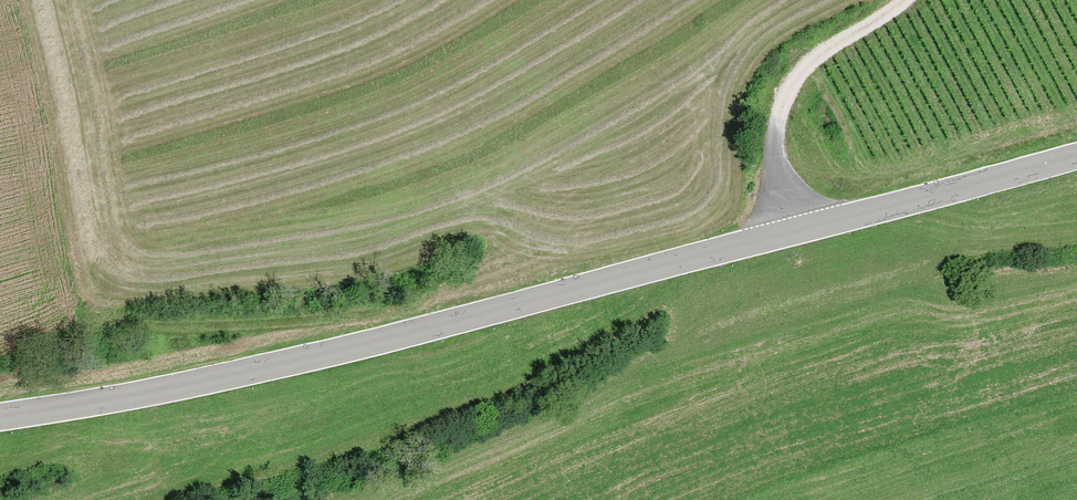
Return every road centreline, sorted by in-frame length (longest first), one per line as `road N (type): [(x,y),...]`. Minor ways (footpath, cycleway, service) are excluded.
road 1 (tertiary): [(1076,152),(402,334),(176,386),(0,414)]
road 2 (track): [(402,334),(141,328),(103,316),(82,263),(25,0)]
road 3 (track): [(783,232),(775,124),(786,85),(808,57),(896,0)]

